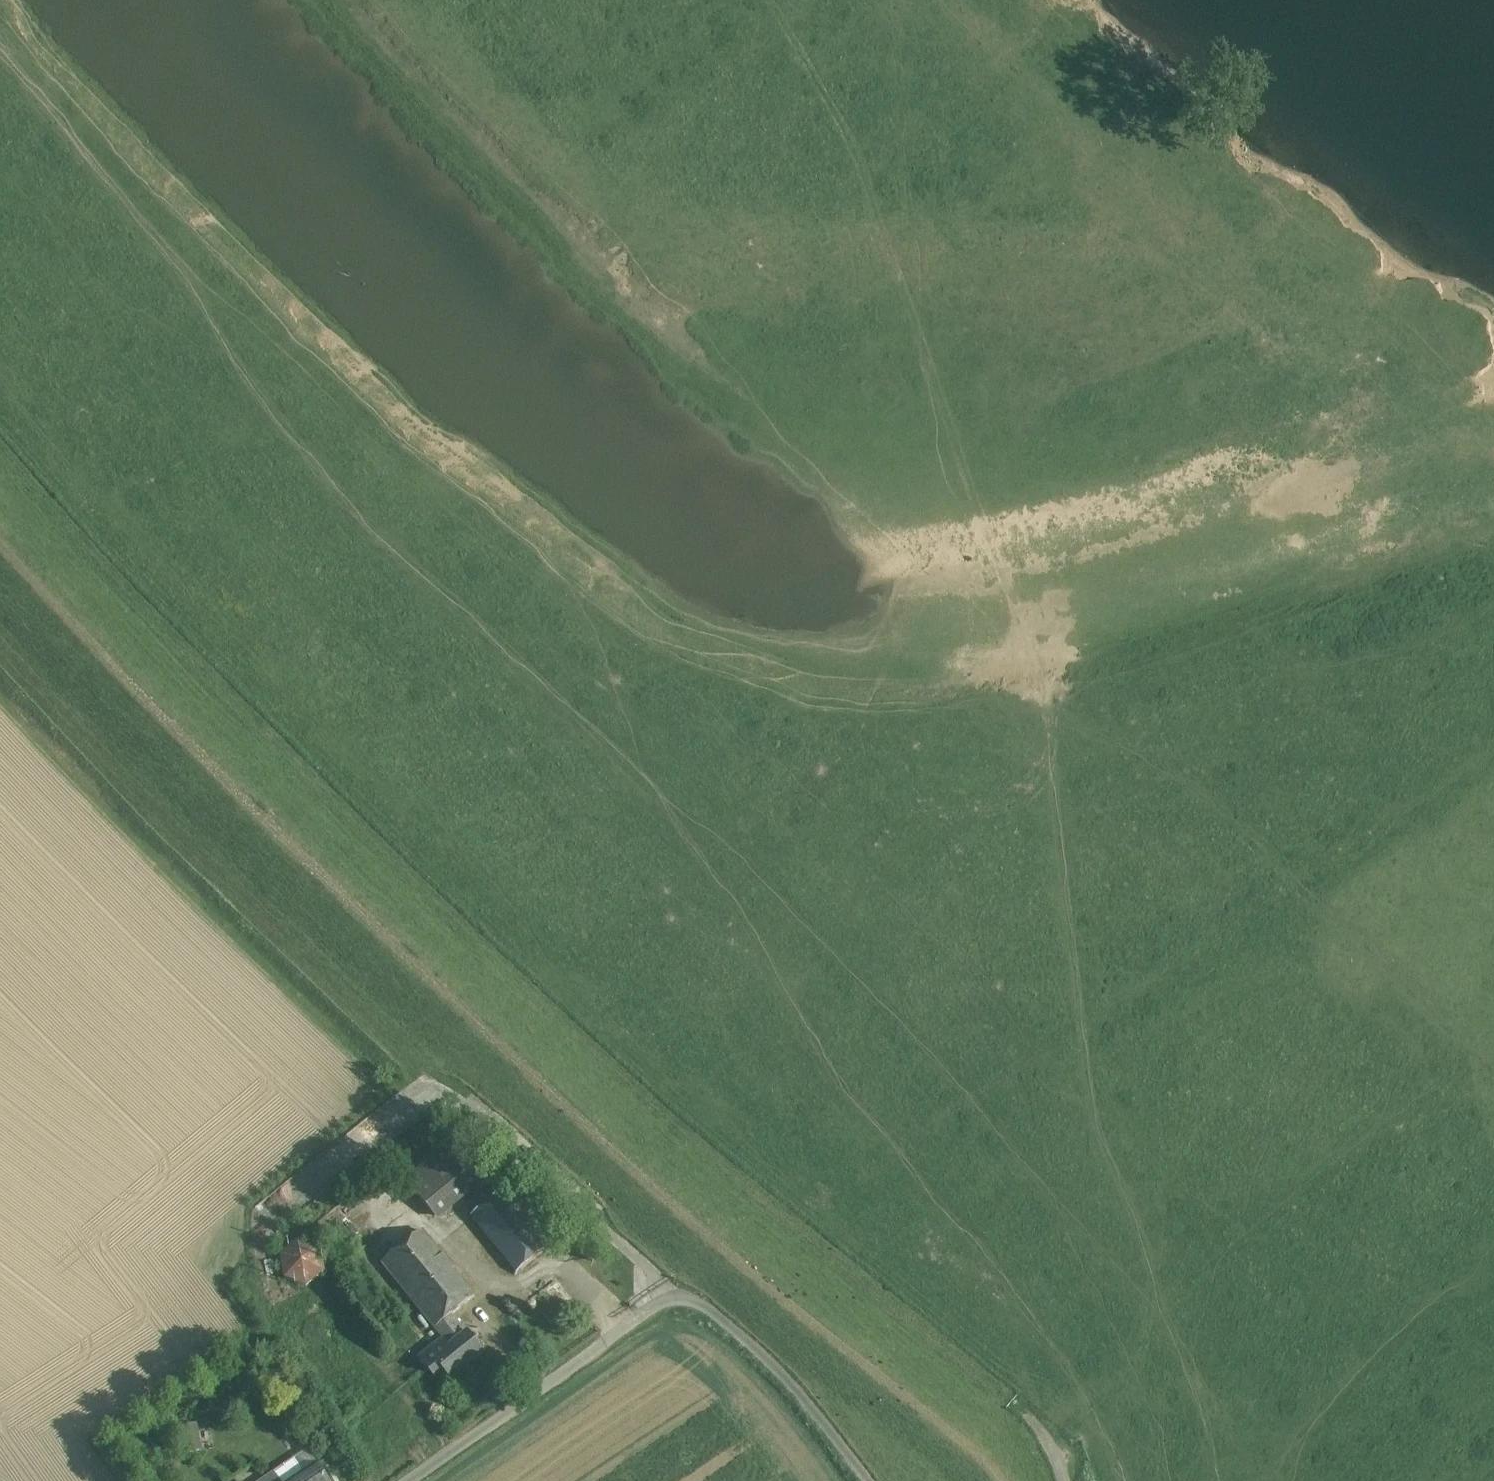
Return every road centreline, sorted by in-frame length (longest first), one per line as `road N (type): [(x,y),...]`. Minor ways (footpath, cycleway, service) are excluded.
road 1 (unclassified): [(407,1480),(673,1298),(692,1299),(728,1321),(821,1415),(869,1480)]

